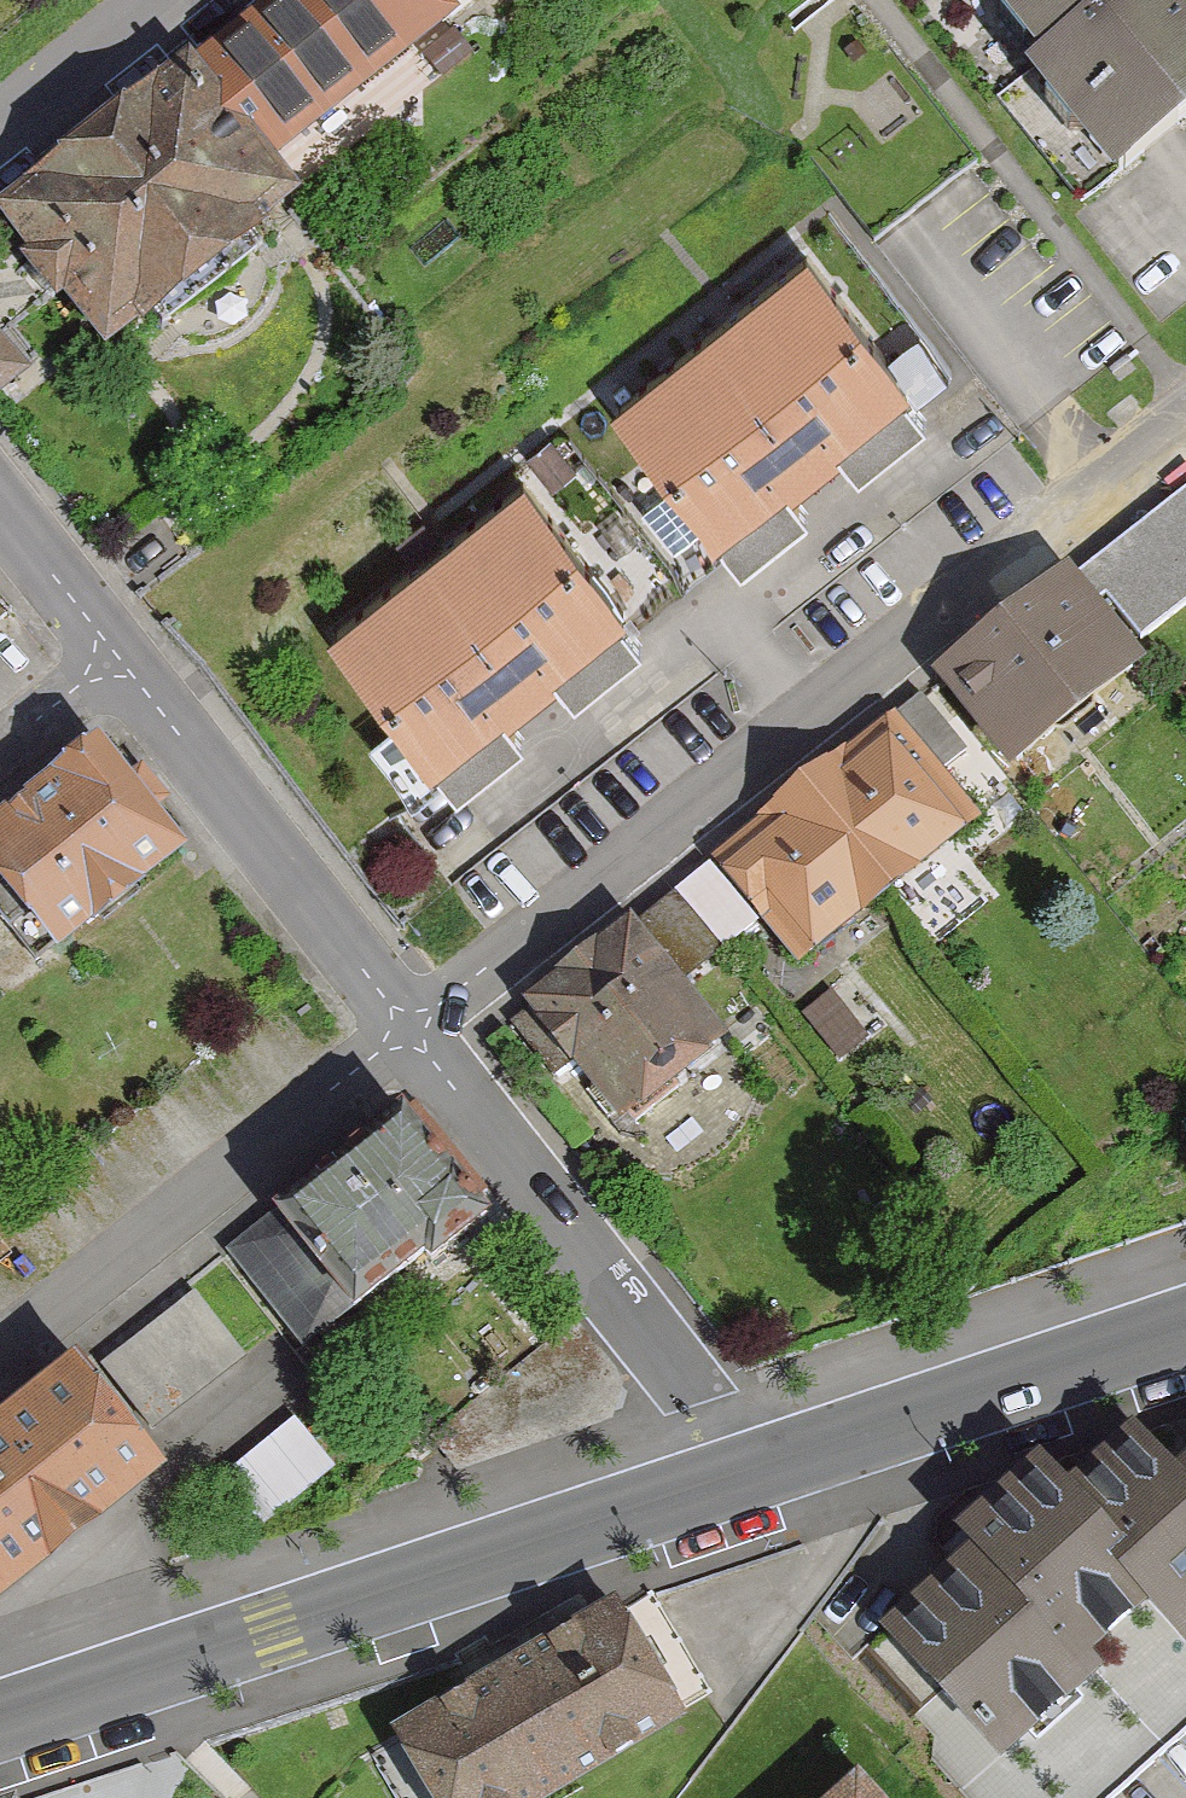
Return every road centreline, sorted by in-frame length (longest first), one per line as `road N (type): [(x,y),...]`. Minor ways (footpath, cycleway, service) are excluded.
road 1 (residential): [(406,1033),(1185,422)]
road 2 (secondary): [(752,1464),(0,1712)]
road 3 (residential): [(406,1033),(752,1464)]
road 4 (residential): [(0,1350),(406,1033)]
road 5 (residential): [(114,661),(406,1033)]
road 6 (secondary): [(1185,1322),(752,1464)]
road 7 (residential): [(0,130),(165,0)]
road 8 (residential): [(0,502),(114,661)]
road 9 (residential): [(0,750),(114,661)]

